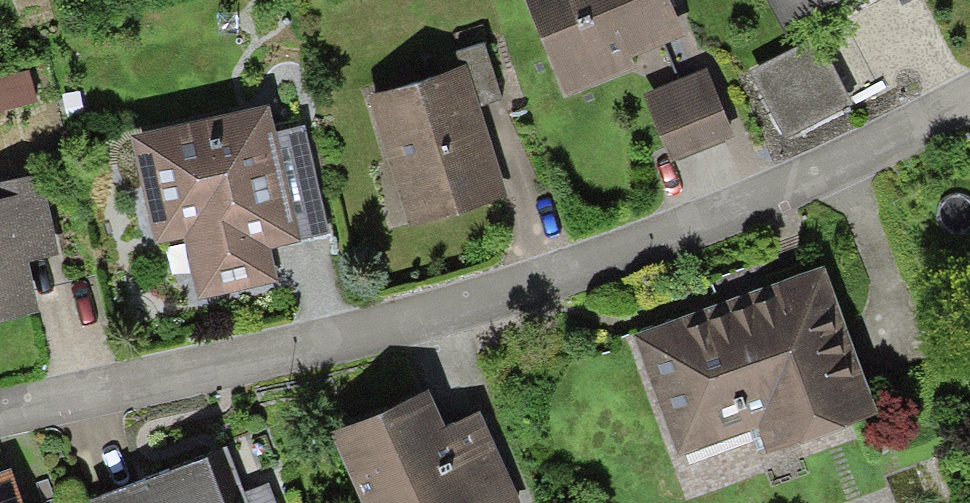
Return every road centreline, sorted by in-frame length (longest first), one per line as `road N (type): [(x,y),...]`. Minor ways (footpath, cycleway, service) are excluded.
road 1 (residential): [(0,415),(295,353),(565,277),(828,170),(969,96)]

